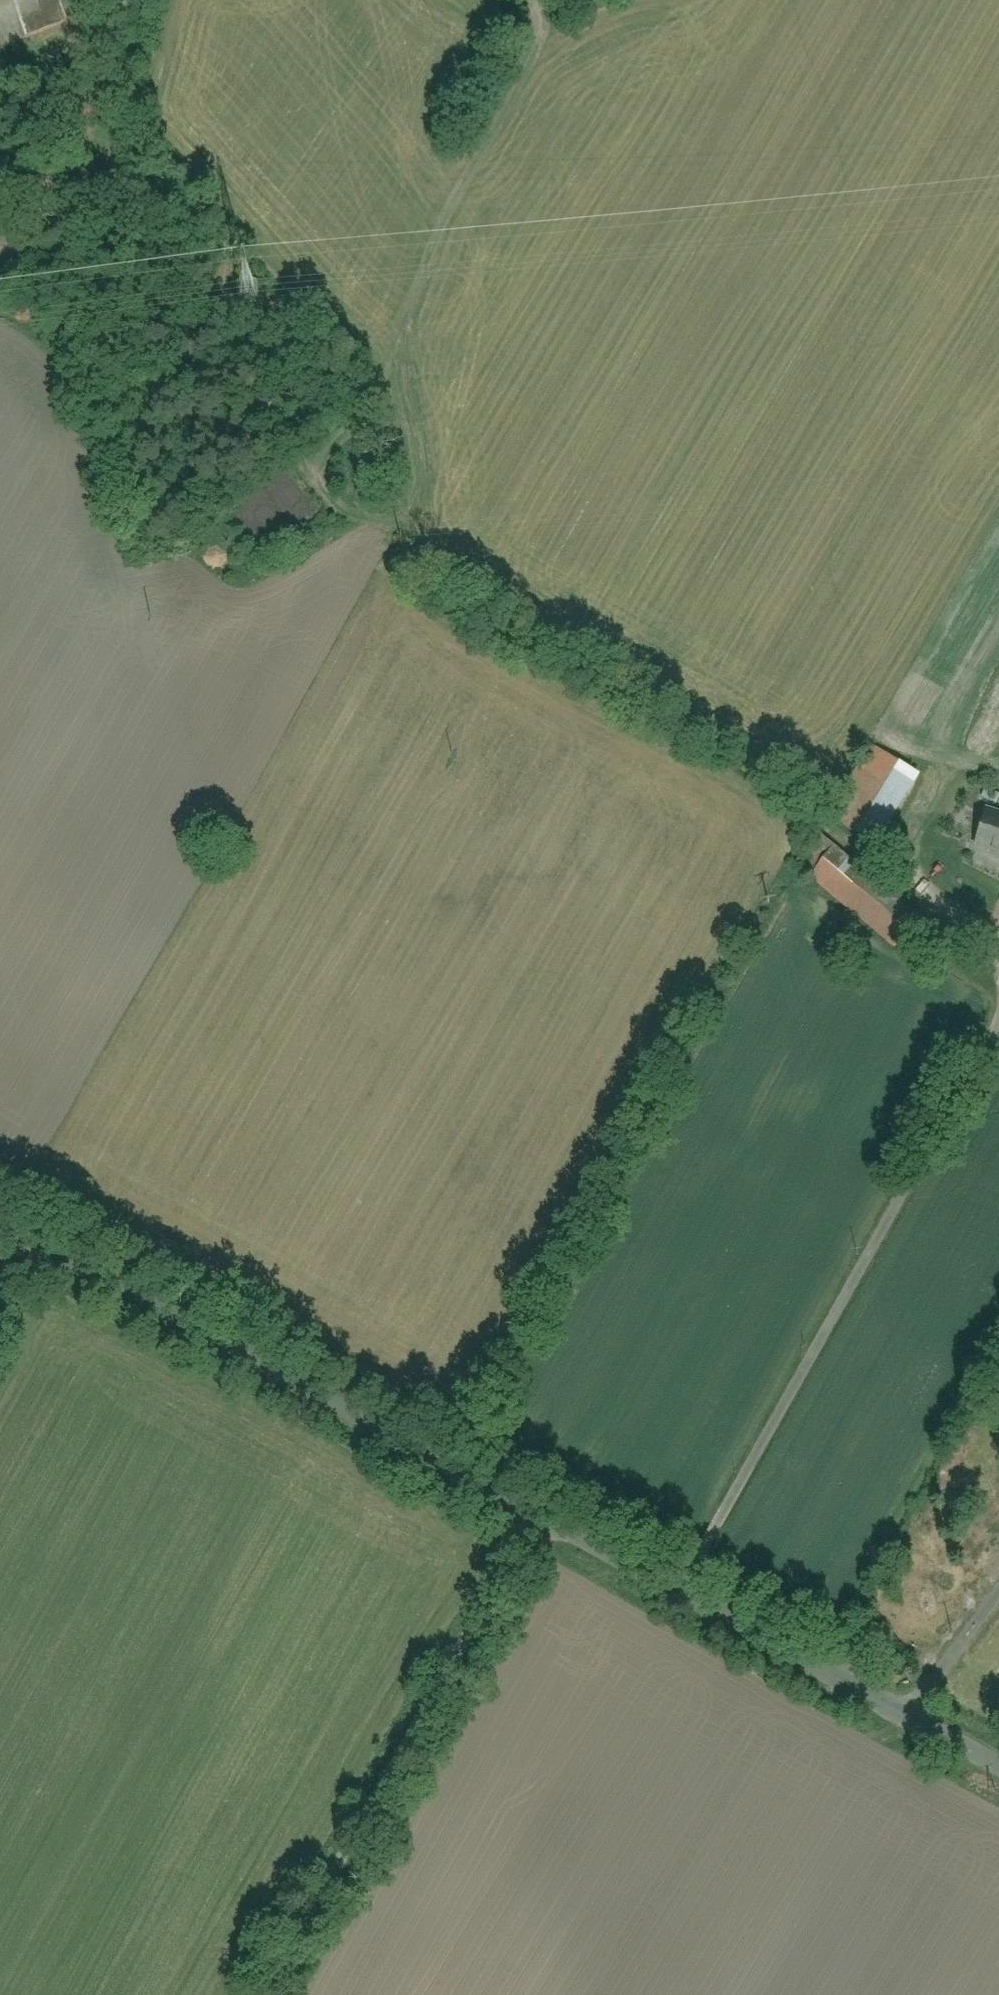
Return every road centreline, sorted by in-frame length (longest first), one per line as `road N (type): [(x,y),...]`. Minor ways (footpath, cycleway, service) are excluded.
road 1 (unclassified): [(0,1223),(542,1516)]
road 2 (unclassified): [(269,1994),(542,1516)]
road 3 (unclassified): [(542,1516),(998,1769)]

